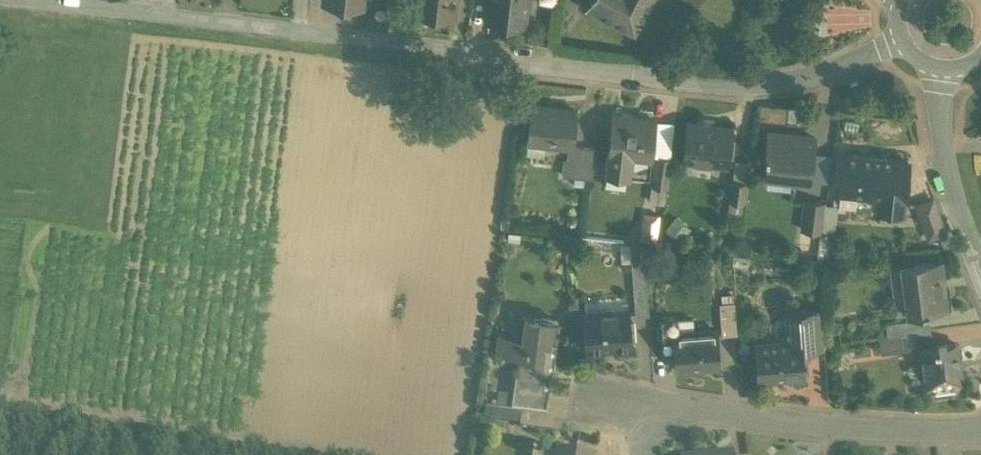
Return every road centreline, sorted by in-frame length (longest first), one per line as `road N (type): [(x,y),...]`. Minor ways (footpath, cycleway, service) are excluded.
road 1 (residential): [(3,0),(738,86),(799,80),(903,41)]
road 2 (residential): [(644,405),(980,430)]
road 3 (residential): [(938,67),(944,157),(980,271)]

